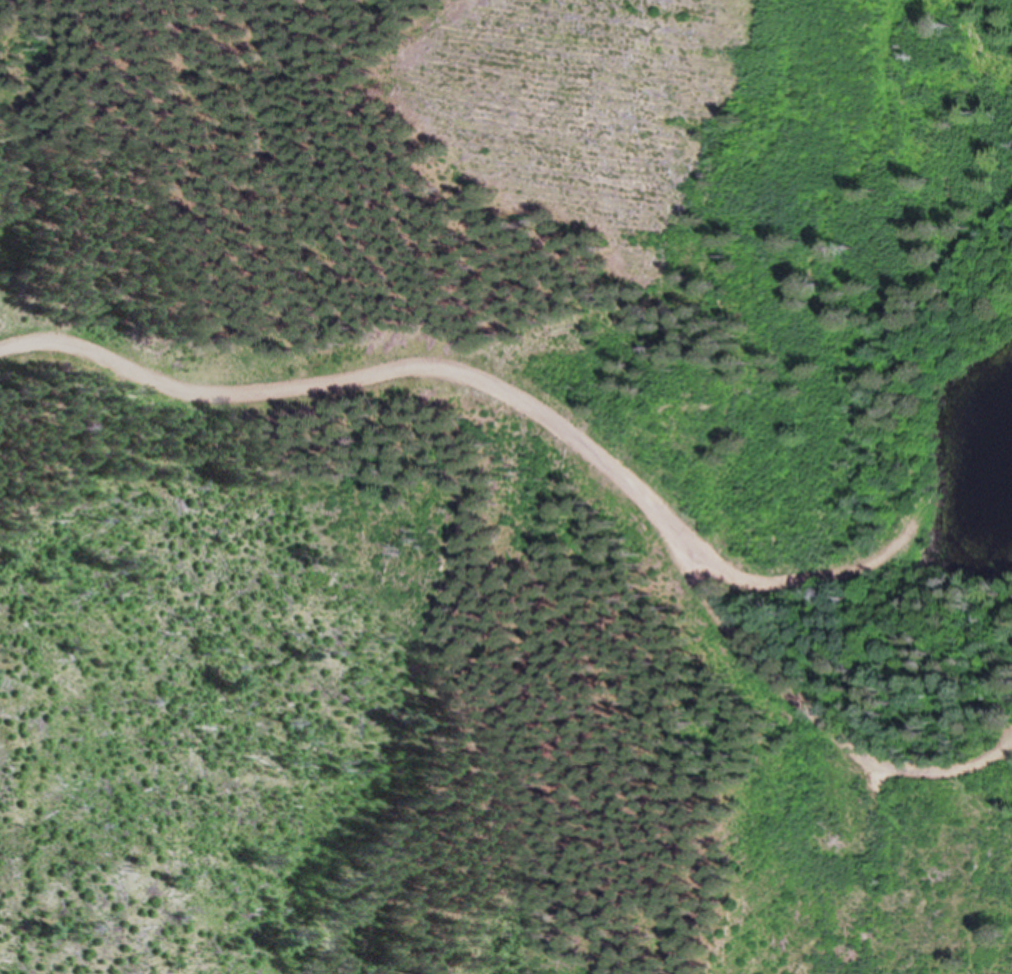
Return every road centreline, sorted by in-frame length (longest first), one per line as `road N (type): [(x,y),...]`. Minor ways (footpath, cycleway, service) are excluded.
road 1 (residential): [(0,357),(50,342),(105,356),(178,394),(305,390),(437,369),(475,373),(625,471),(731,582),(778,591),(885,562)]

